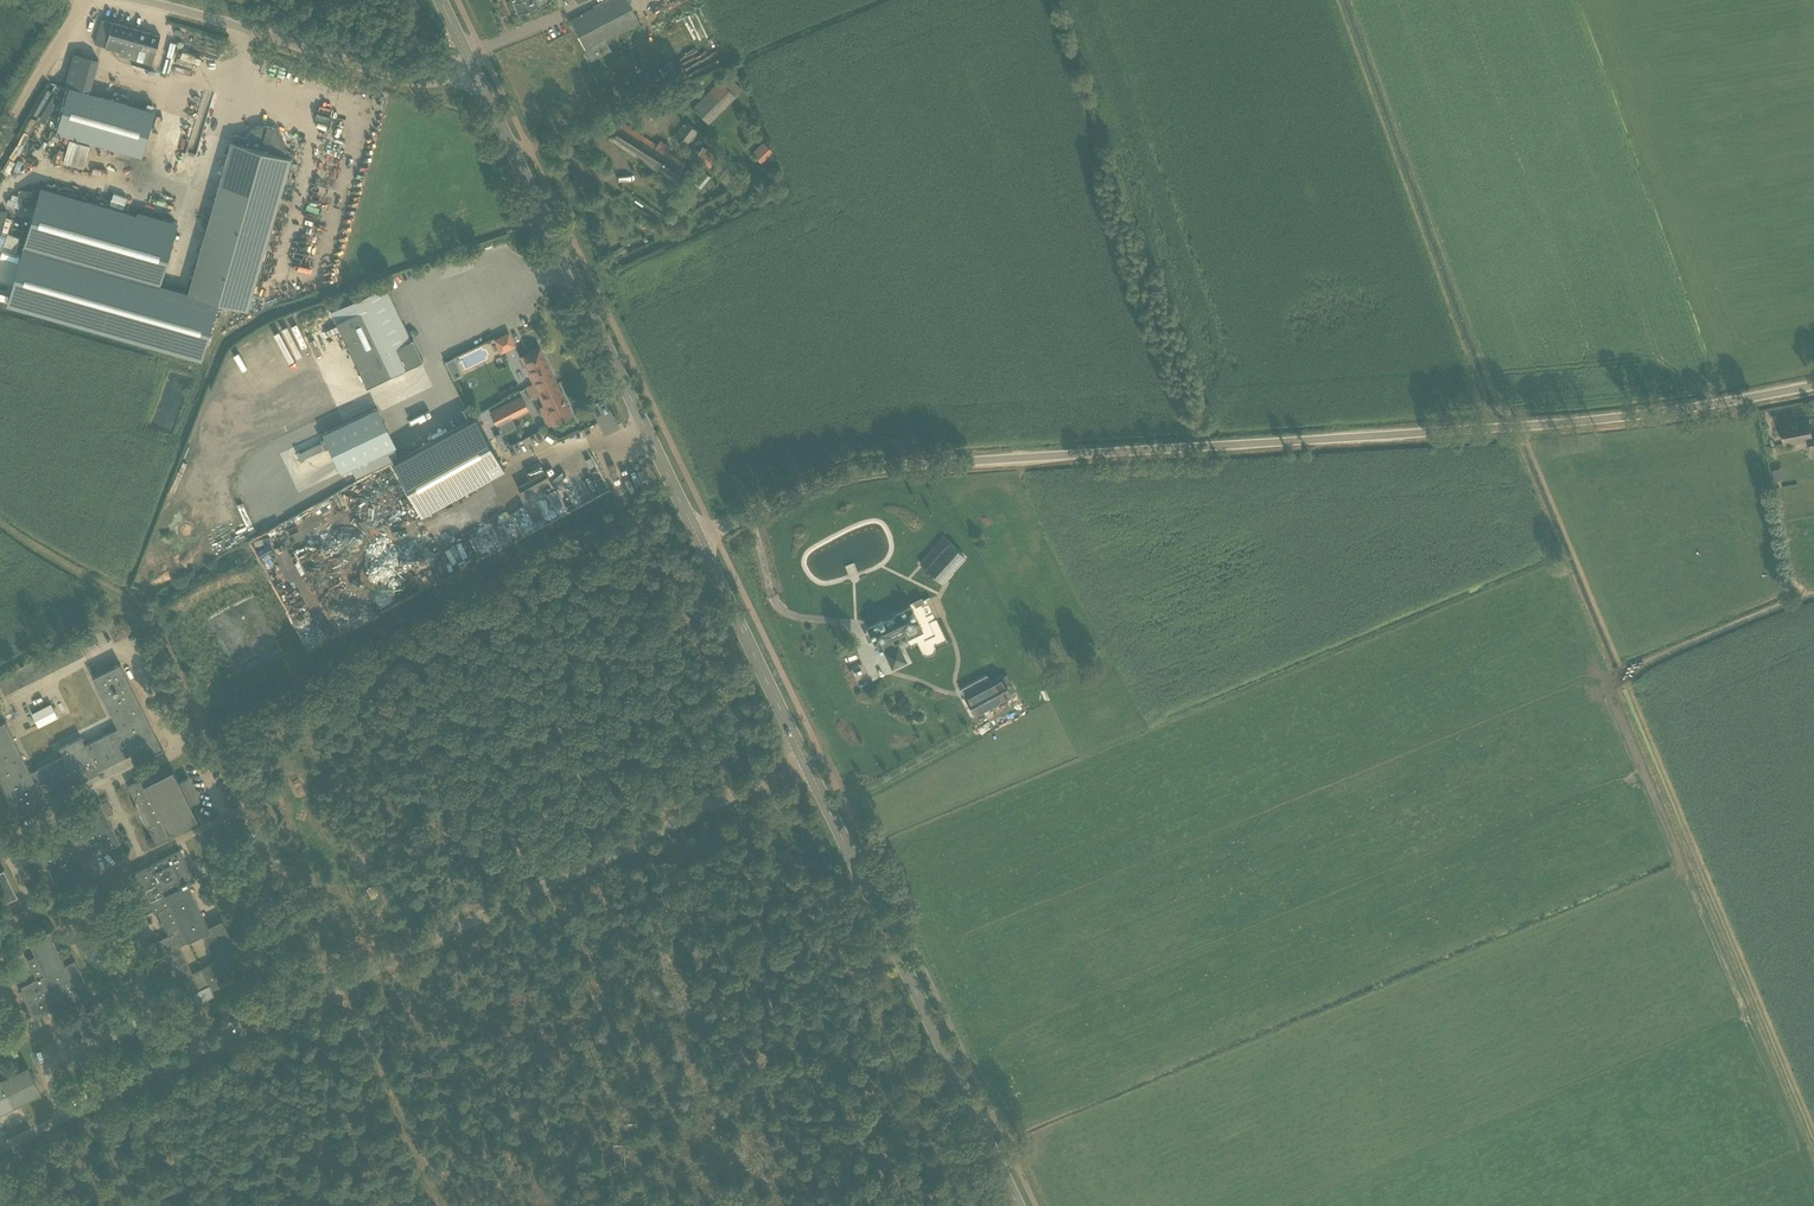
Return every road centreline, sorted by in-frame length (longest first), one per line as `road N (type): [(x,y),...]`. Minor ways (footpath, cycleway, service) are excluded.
road 1 (unclassified): [(702,547),(835,488),(881,477),(1637,425),(1813,387)]
road 2 (track): [(1803,1147),(1610,682),(1813,594)]
road 3 (secondary): [(702,547),(475,76)]
road 4 (unclassified): [(336,989),(804,763)]
road 5 (secondary): [(1012,1205),(804,763)]
road 6 (unclassified): [(475,76),(439,89),(104,0)]
road 7 (unclassified): [(37,917),(12,865),(19,841),(205,742),(224,748),(254,809)]
road 8 (secondary): [(804,763),(702,547)]
road 9 (unclassified): [(176,1069),(145,1006),(150,985),(107,885)]
road 10 (unclassified): [(336,989),(254,809)]
road 11 (unclassified): [(0,1159),(176,1069)]
road 12 (unclassified): [(176,1069),(336,989)]
road 13 (track): [(85,0),(0,149)]
road 14 (unclassified): [(107,885),(254,809)]
road 15 (track): [(139,612),(0,525)]

